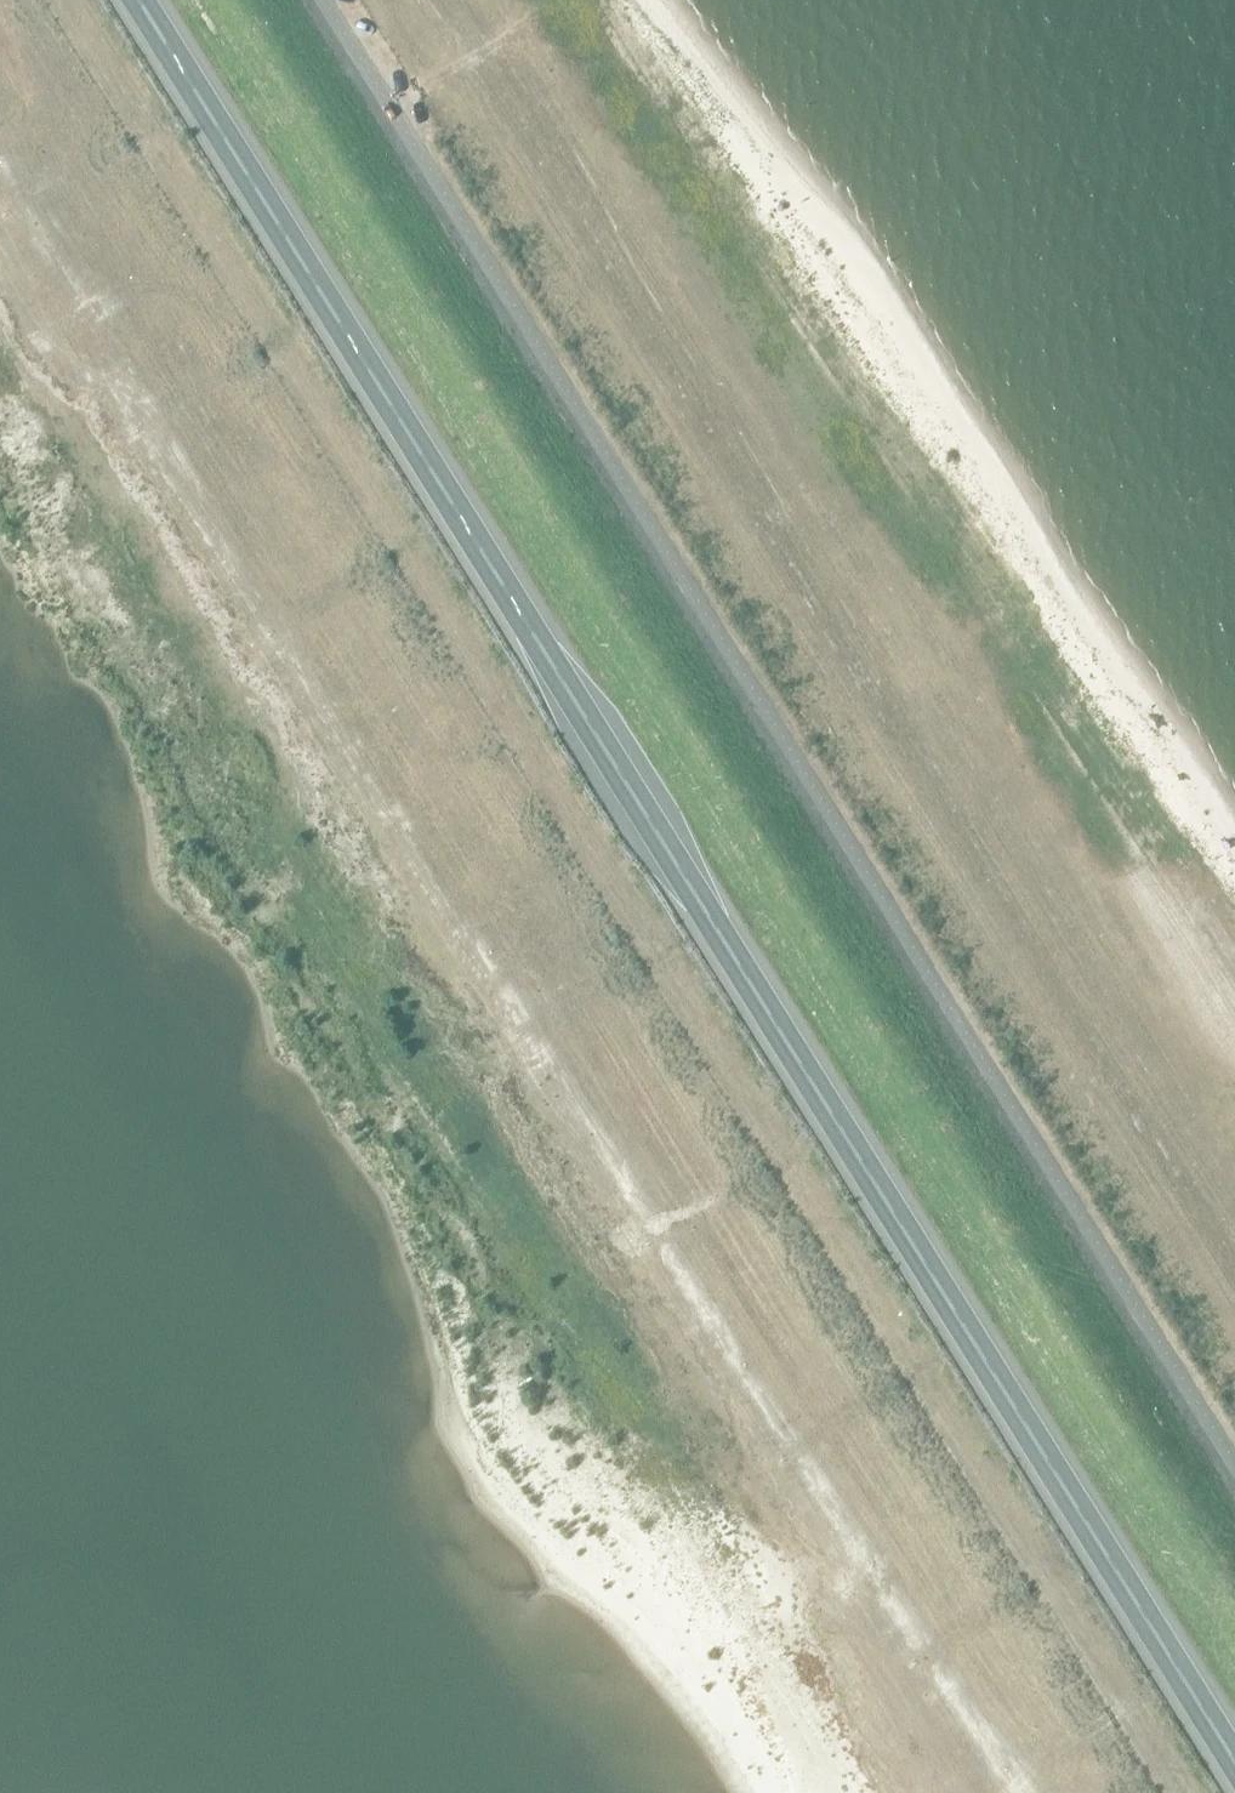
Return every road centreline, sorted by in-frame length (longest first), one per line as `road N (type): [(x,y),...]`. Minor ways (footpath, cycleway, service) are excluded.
road 1 (trunk): [(1234,1763),(138,0)]

